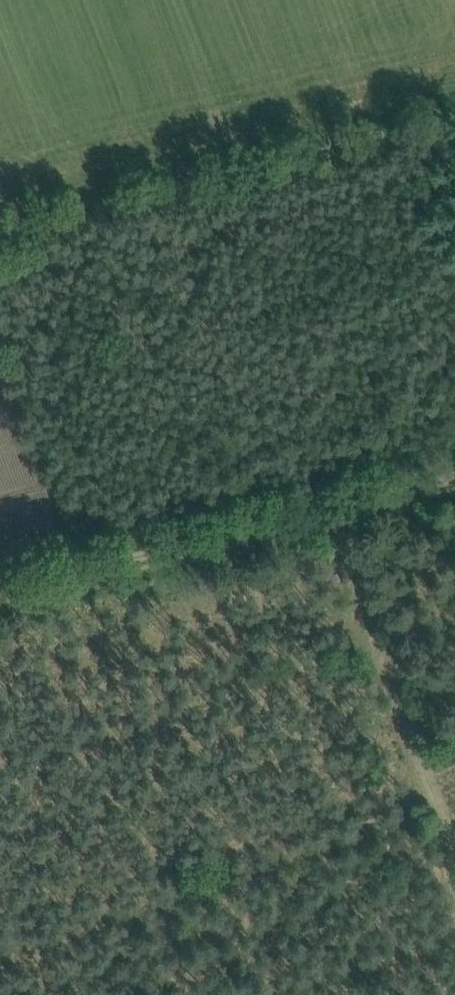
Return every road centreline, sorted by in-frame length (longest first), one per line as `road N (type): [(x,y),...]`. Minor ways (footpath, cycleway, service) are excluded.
road 1 (track): [(0,590),(454,476)]
road 2 (track): [(439,791),(0,945)]
road 3 (track): [(342,520),(454,837)]

